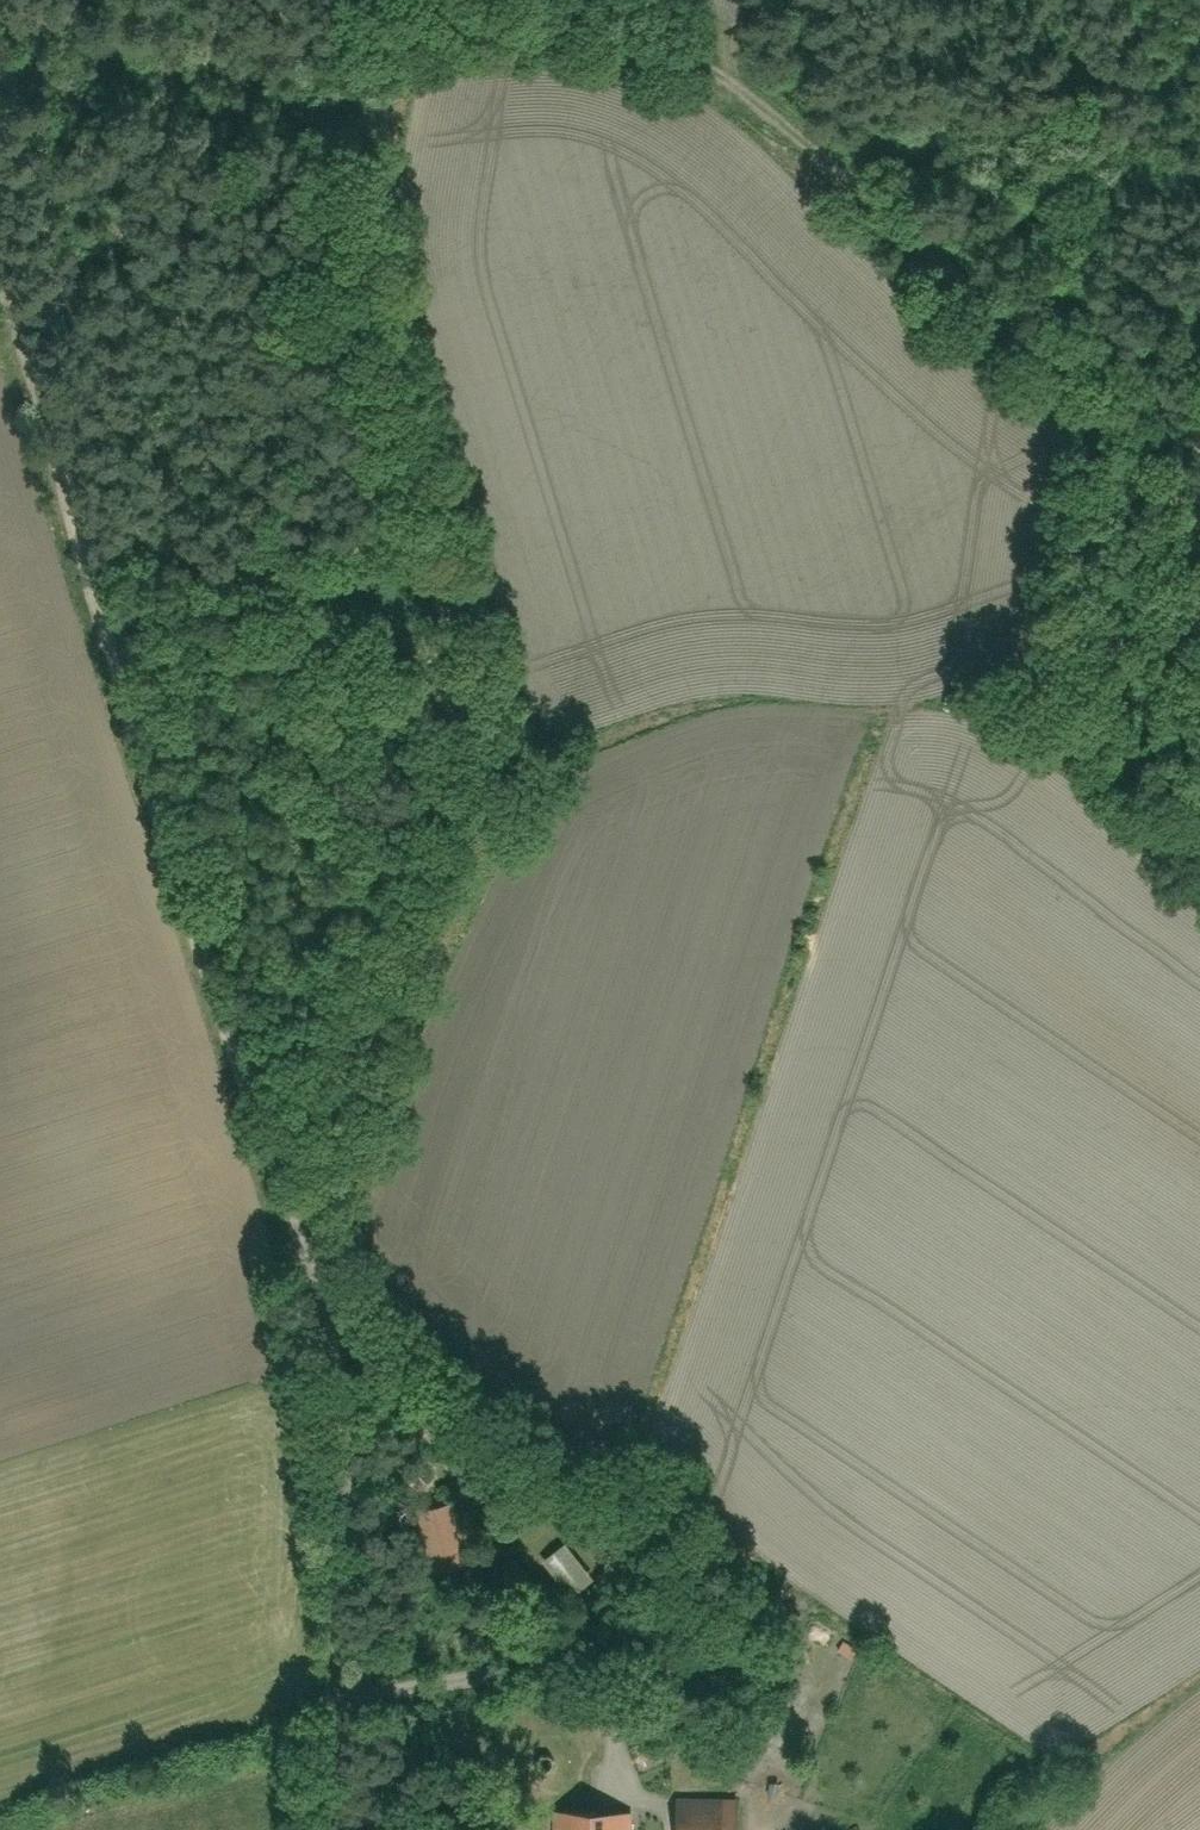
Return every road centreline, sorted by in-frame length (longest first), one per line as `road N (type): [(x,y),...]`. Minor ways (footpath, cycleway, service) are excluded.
road 1 (track): [(334,1829),(344,1455),(339,1339),(303,1205),(131,676),(0,205)]
road 2 (track): [(602,0),(820,107),(1033,304),(1095,374),(1152,396),(1199,392)]

